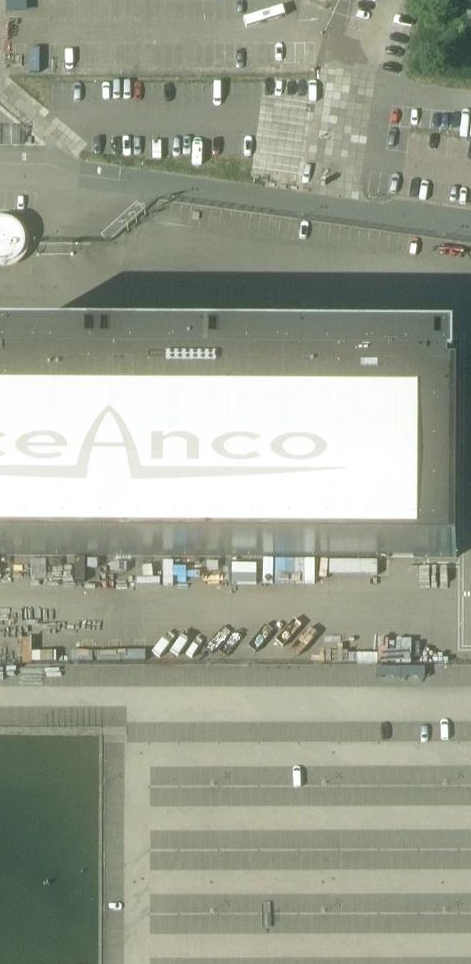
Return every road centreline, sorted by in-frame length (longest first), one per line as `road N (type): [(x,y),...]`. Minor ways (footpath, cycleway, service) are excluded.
road 1 (unclassified): [(470,231),(90,175)]
road 2 (unclassified): [(0,86),(90,175)]

